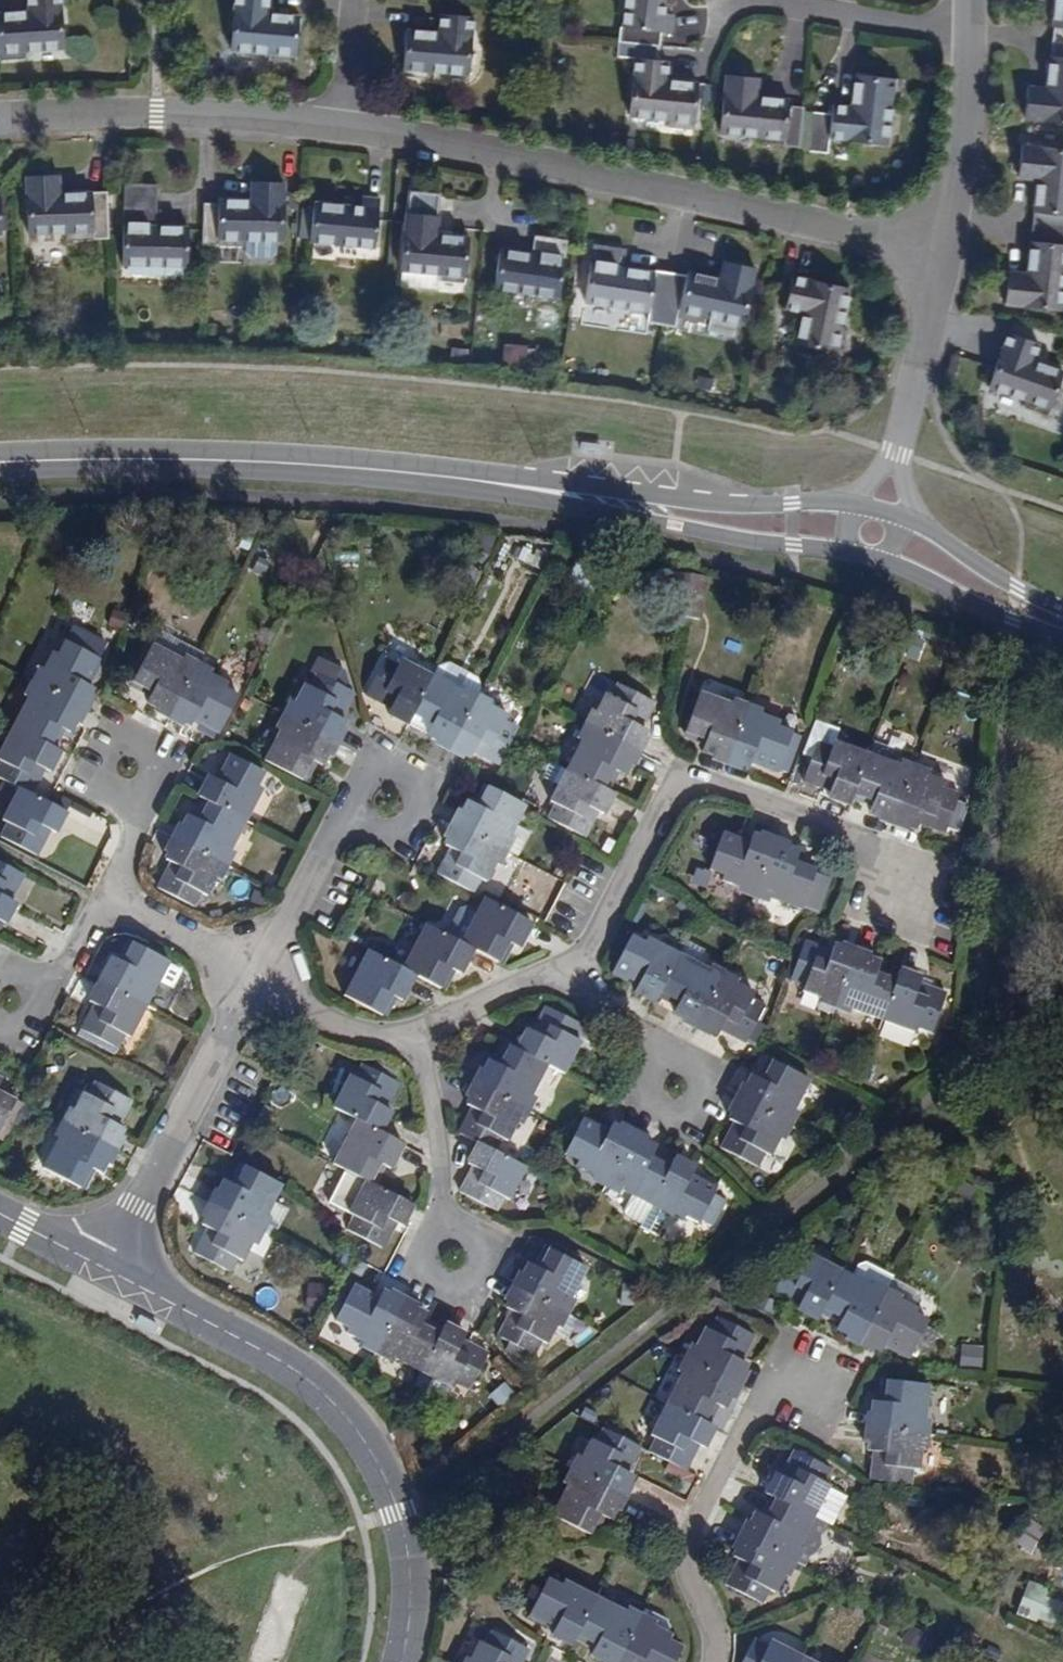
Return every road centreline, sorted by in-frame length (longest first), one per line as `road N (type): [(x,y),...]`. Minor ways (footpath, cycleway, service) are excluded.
road 1 (residential): [(343,125),(459,142),(945,251)]
road 2 (residential): [(107,1268),(281,1360),(357,1428),(400,1513),(412,1600),(402,1661)]
road 3 (tertiary): [(404,473),(733,539),(846,552)]
road 4 (tertiary): [(851,504),(657,503),(404,473)]
road 5 (residential): [(574,971),(682,768),(873,838)]
road 6 (tertiary): [(0,463),(122,458),(404,473)]
road 7 (residential): [(712,1661),(719,1630),(685,1542),(747,1409),(851,1374)]
road 8 (residential): [(0,119),(167,108),(343,125)]
road 9 (residential): [(107,1268),(258,977)]
road 10 (residential): [(724,7),(974,41)]
road 11 (residential): [(394,798),(344,828),(258,977)]
road 12 (residential): [(456,1256),(420,1029)]
road 13 (residential): [(945,251),(896,466)]
road 14 (residential): [(974,41),(966,150),(945,251)]
road 15 (tertiary): [(888,561),(1062,638)]
road 16 (tertiary): [(1062,609),(905,519)]
road 17 (residential): [(100,896),(258,977)]
road 18 (residential): [(258,977),(355,1032),(420,1029)]
road 19 (residential): [(420,1029),(574,971)]
road 20 (residential): [(678,1083),(649,1031),(574,971)]
road 21 (residential): [(9,1001),(55,974),(100,896)]
road 22 (residential): [(100,896),(135,831),(128,766)]
road 23 (residential): [(355,0),(343,125)]
road 24 (residential): [(0,1213),(107,1268)]

